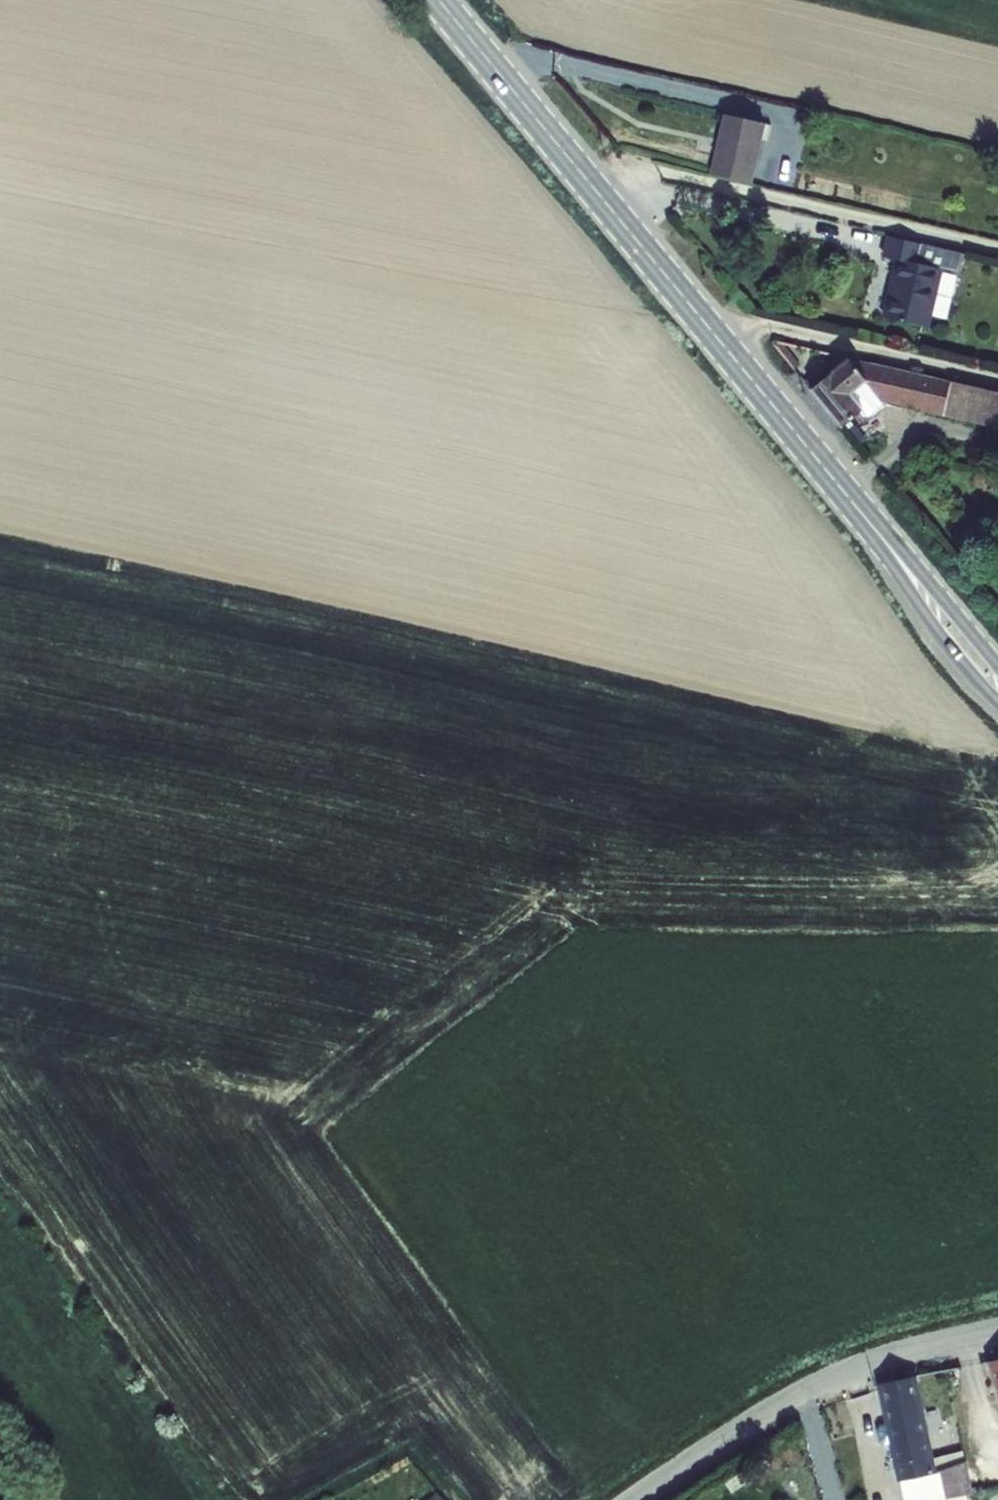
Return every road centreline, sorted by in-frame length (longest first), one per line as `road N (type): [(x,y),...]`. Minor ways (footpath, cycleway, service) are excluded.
road 1 (secondary): [(438,0),(997,679)]
road 2 (unclassified): [(639,1499),(817,1384),(997,1330)]

